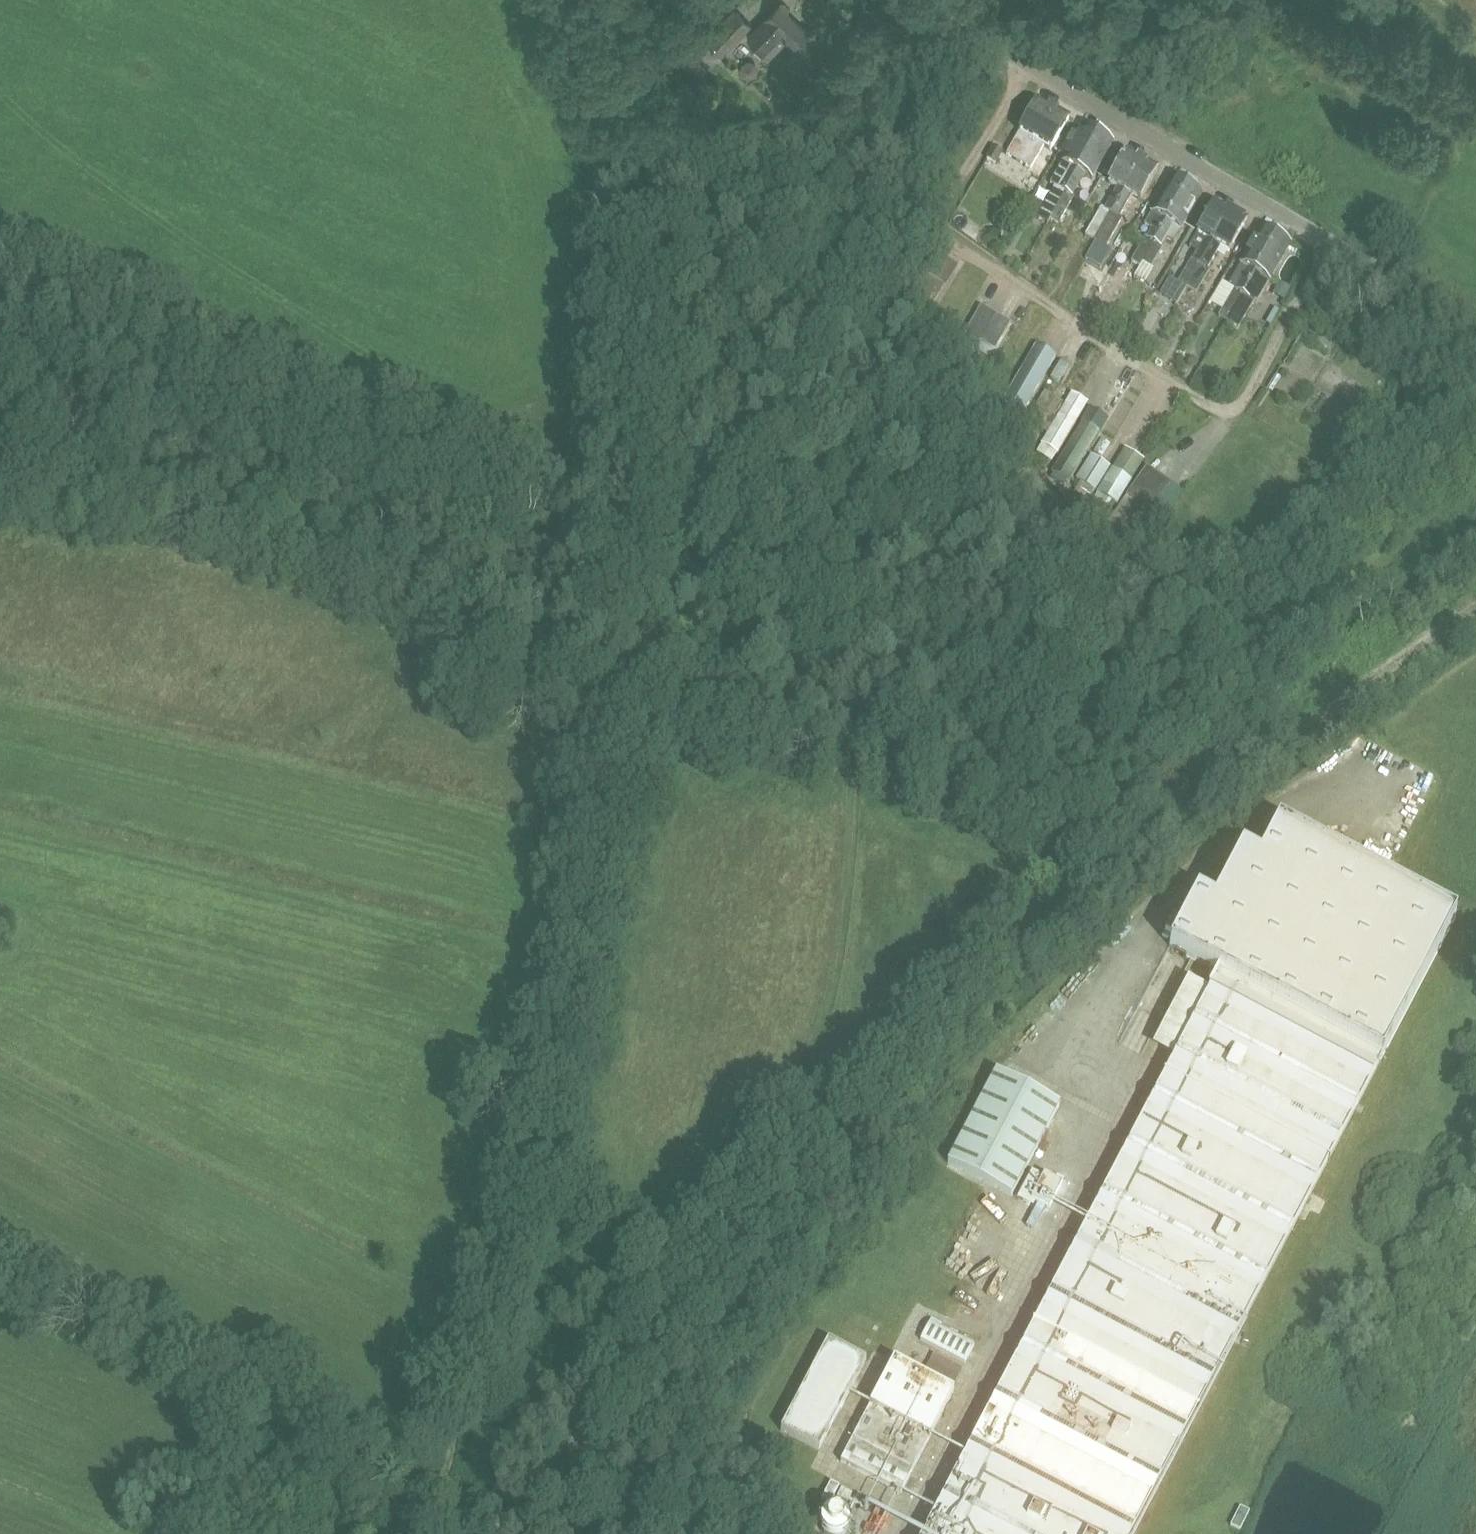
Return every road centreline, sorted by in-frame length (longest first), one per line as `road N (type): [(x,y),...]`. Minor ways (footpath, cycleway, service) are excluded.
road 1 (residential): [(1475,323),(904,0)]
road 2 (track): [(935,227),(1087,332),(1202,403),(1228,411),(1249,393),(1330,244)]
road 3 (track): [(887,309),(1027,72)]

